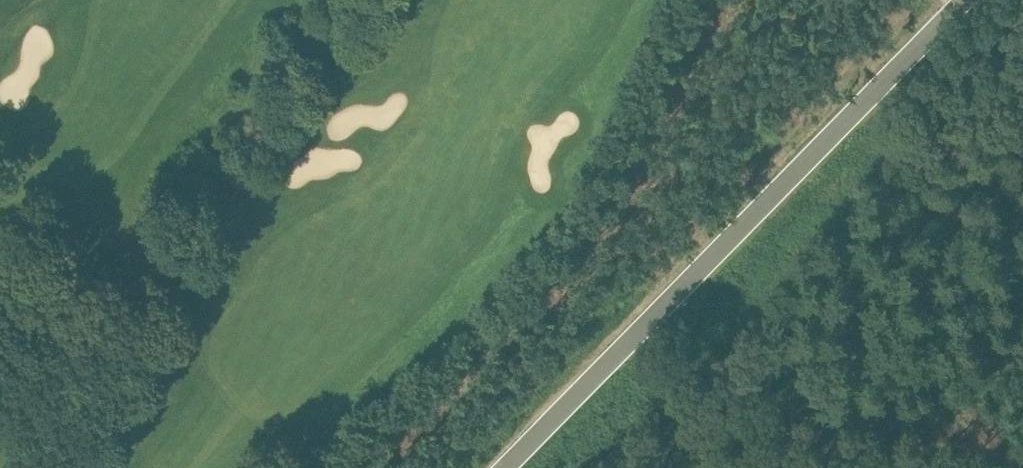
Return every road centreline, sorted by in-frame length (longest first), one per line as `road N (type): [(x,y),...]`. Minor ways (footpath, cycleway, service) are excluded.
road 1 (tertiary): [(504,467),(964,0)]

